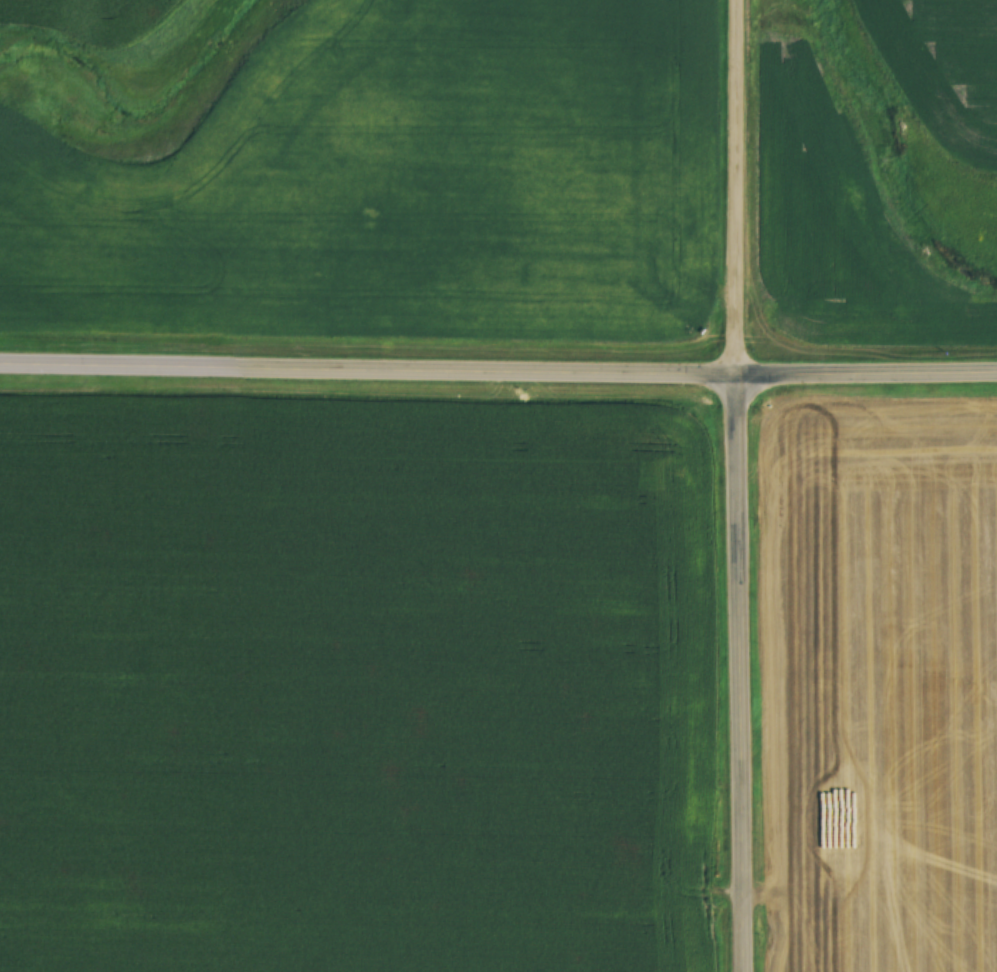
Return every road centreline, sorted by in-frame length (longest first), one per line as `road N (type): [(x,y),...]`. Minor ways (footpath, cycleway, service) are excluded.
road 1 (tertiary): [(744,382),(0,371)]
road 2 (tertiary): [(751,971),(744,382)]
road 3 (residential): [(744,382),(744,0)]
road 4 (tertiary): [(996,379),(744,382)]

